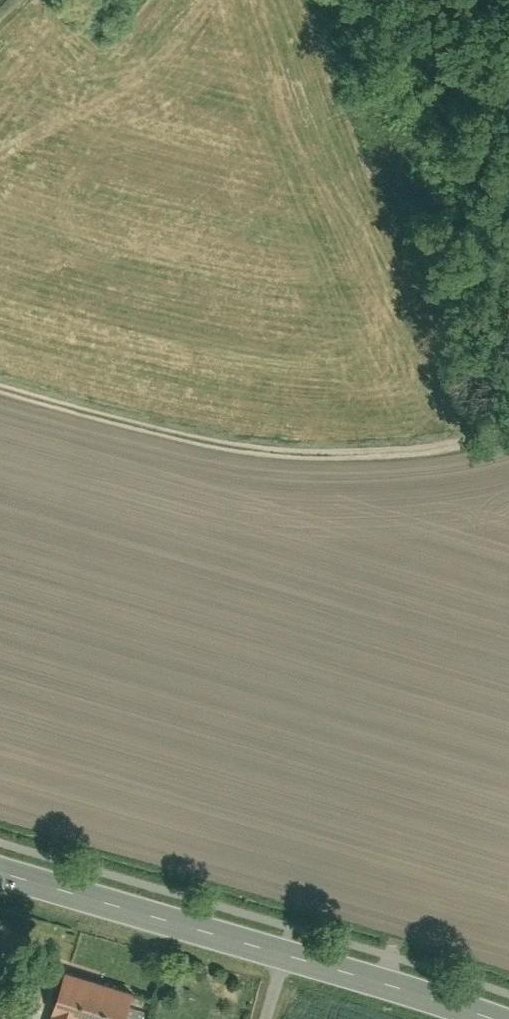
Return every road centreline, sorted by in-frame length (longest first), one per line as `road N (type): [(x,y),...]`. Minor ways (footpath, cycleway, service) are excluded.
road 1 (track): [(0,392),(261,454),(404,454),(508,436)]
road 2 (secondary): [(490,1018),(0,871)]

